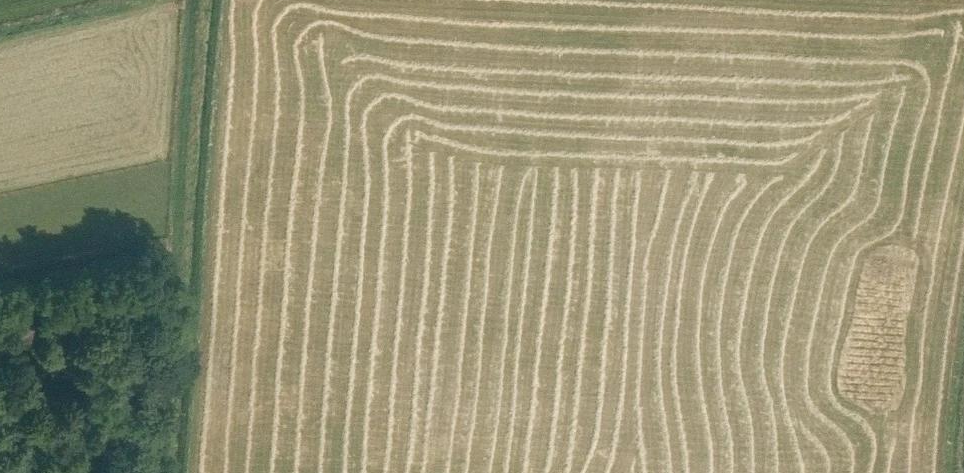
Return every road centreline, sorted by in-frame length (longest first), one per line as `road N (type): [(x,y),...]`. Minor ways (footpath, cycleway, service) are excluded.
road 1 (track): [(944,472),(963,322)]

